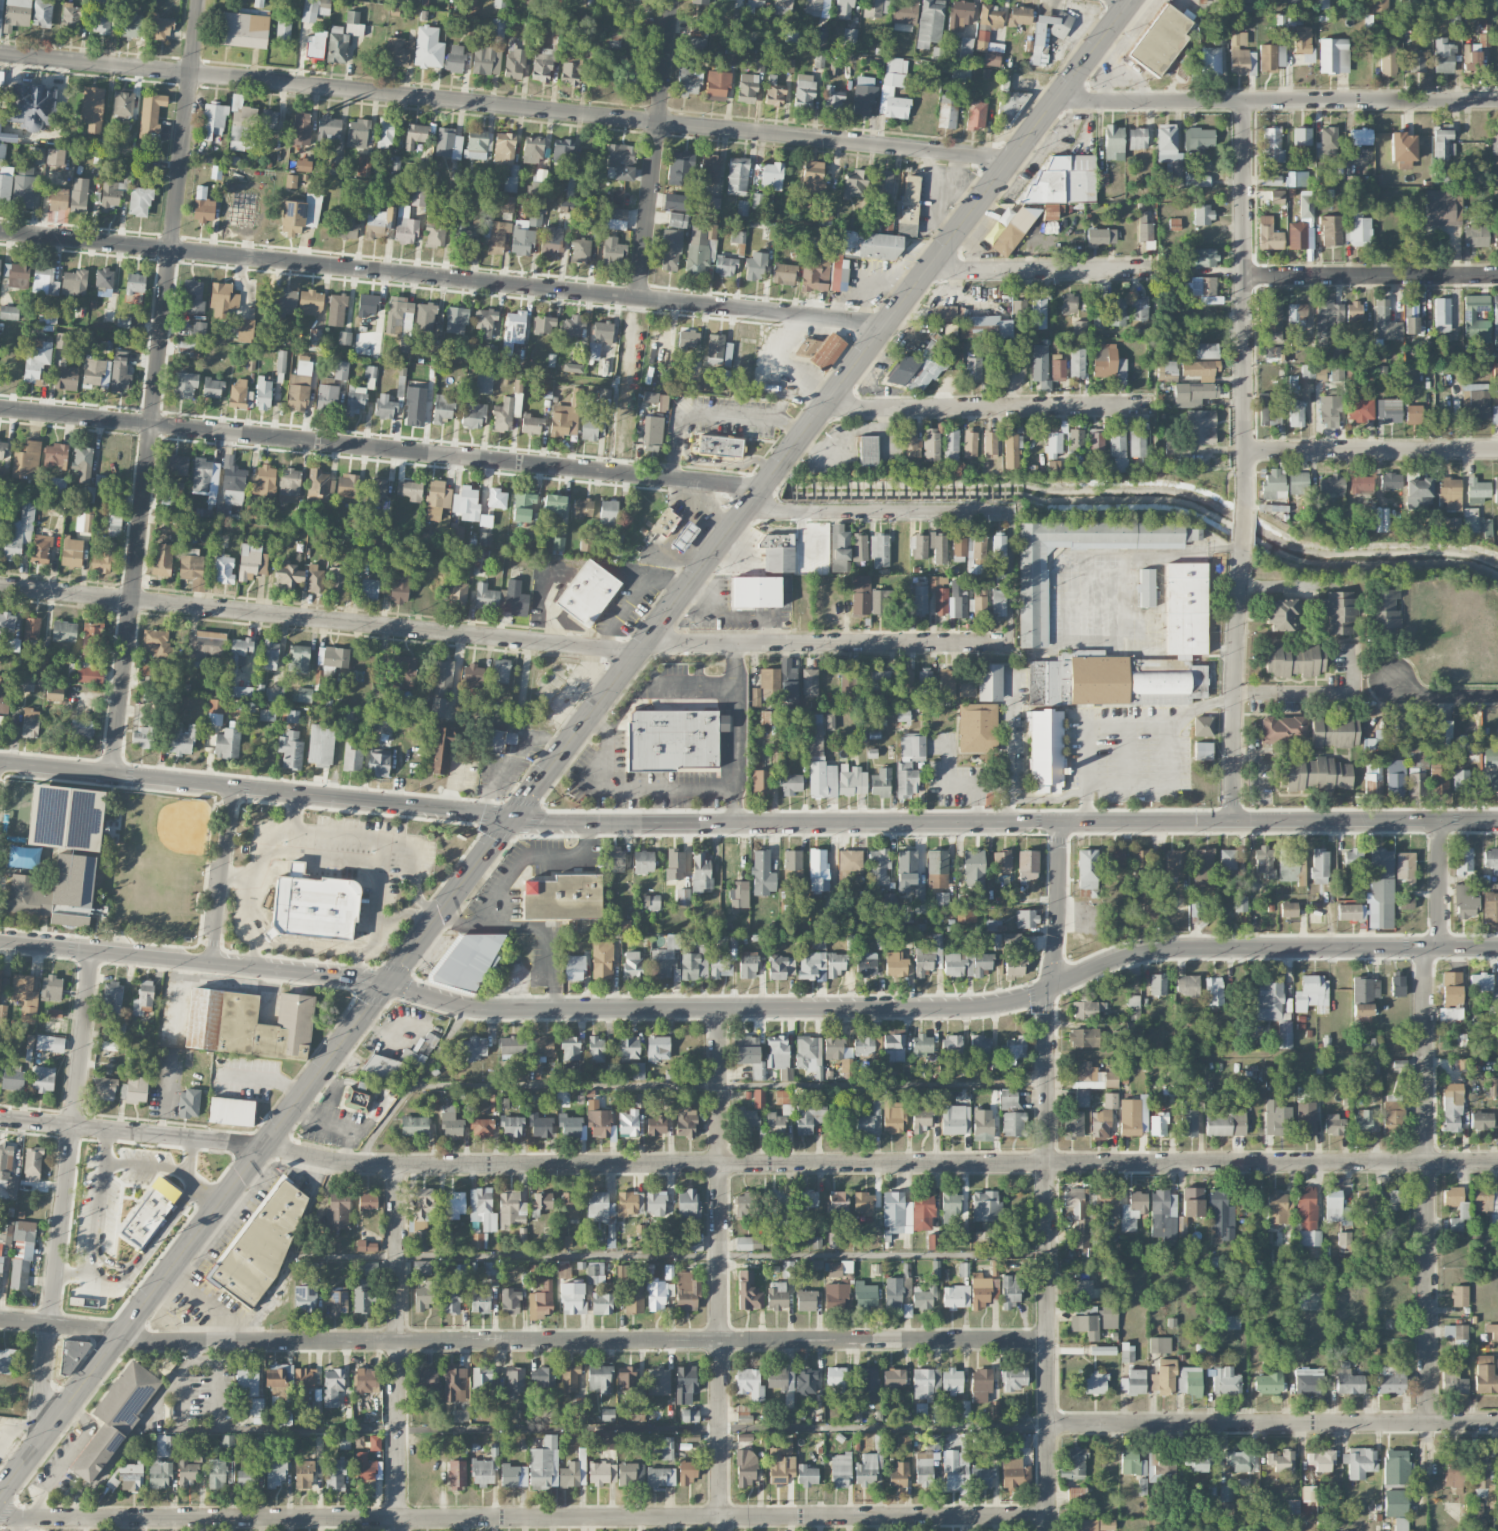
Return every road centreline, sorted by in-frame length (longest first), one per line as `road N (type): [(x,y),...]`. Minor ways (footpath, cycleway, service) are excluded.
road 1 (secondary): [(0,1497),(1133,0)]
road 2 (tertiary): [(0,940),(354,976),(487,1010),(955,1011),(1023,1002),(1154,952),(1497,949)]
road 3 (tertiary): [(1497,820),(531,822),(0,764)]
road 4 (residential): [(1497,1163),(353,1166),(263,1144)]
road 5 (residential): [(1050,1341),(145,1339),(0,1319)]
road 6 (residential): [(1049,1518),(0,1516)]
road 7 (residential): [(1013,160),(0,54)]
road 8 (residential): [(886,325),(0,233)]
road 9 (residential): [(202,0),(113,777)]
road 10 (residential): [(764,488),(0,408)]
road 11 (residential): [(639,652),(0,585)]
road 12 (residential): [(1049,991),(1049,1530)]
road 13 (residential): [(721,1011),(722,1530)]
road 14 (residential): [(94,950),(39,1445)]
road 15 (residential): [(1428,949),(1429,1425)]
road 16 (residential): [(1497,1425),(1050,1426)]
road 17 (residential): [(1497,102),(1057,102)]
road 18 (residential): [(1244,102),(1244,504)]
road 19 (residential): [(1013,644),(643,646)]
road 20 (residential): [(398,1166),(398,1530)]
road 21 (residential): [(1153,406),(823,408)]
road 22 (residential): [(674,0),(640,298)]
road 23 (residential): [(1241,547),(1233,821)]
road 24 (residential): [(746,512),(1012,511)]
road 25 (residential): [(263,1144),(0,1117)]
road 26 (residential): [(1497,276),(1244,277)]
road 27 (residential): [(1497,451),(1244,452)]
road 28 (residential): [(1138,271),(928,270)]
road 29 (residential): [(229,787),(212,961)]
road 30 (residential): [(1062,821),(1054,988)]
road 31 (residential): [(1012,511),(1013,644)]
road 32 (residential): [(1440,820),(1440,949)]

